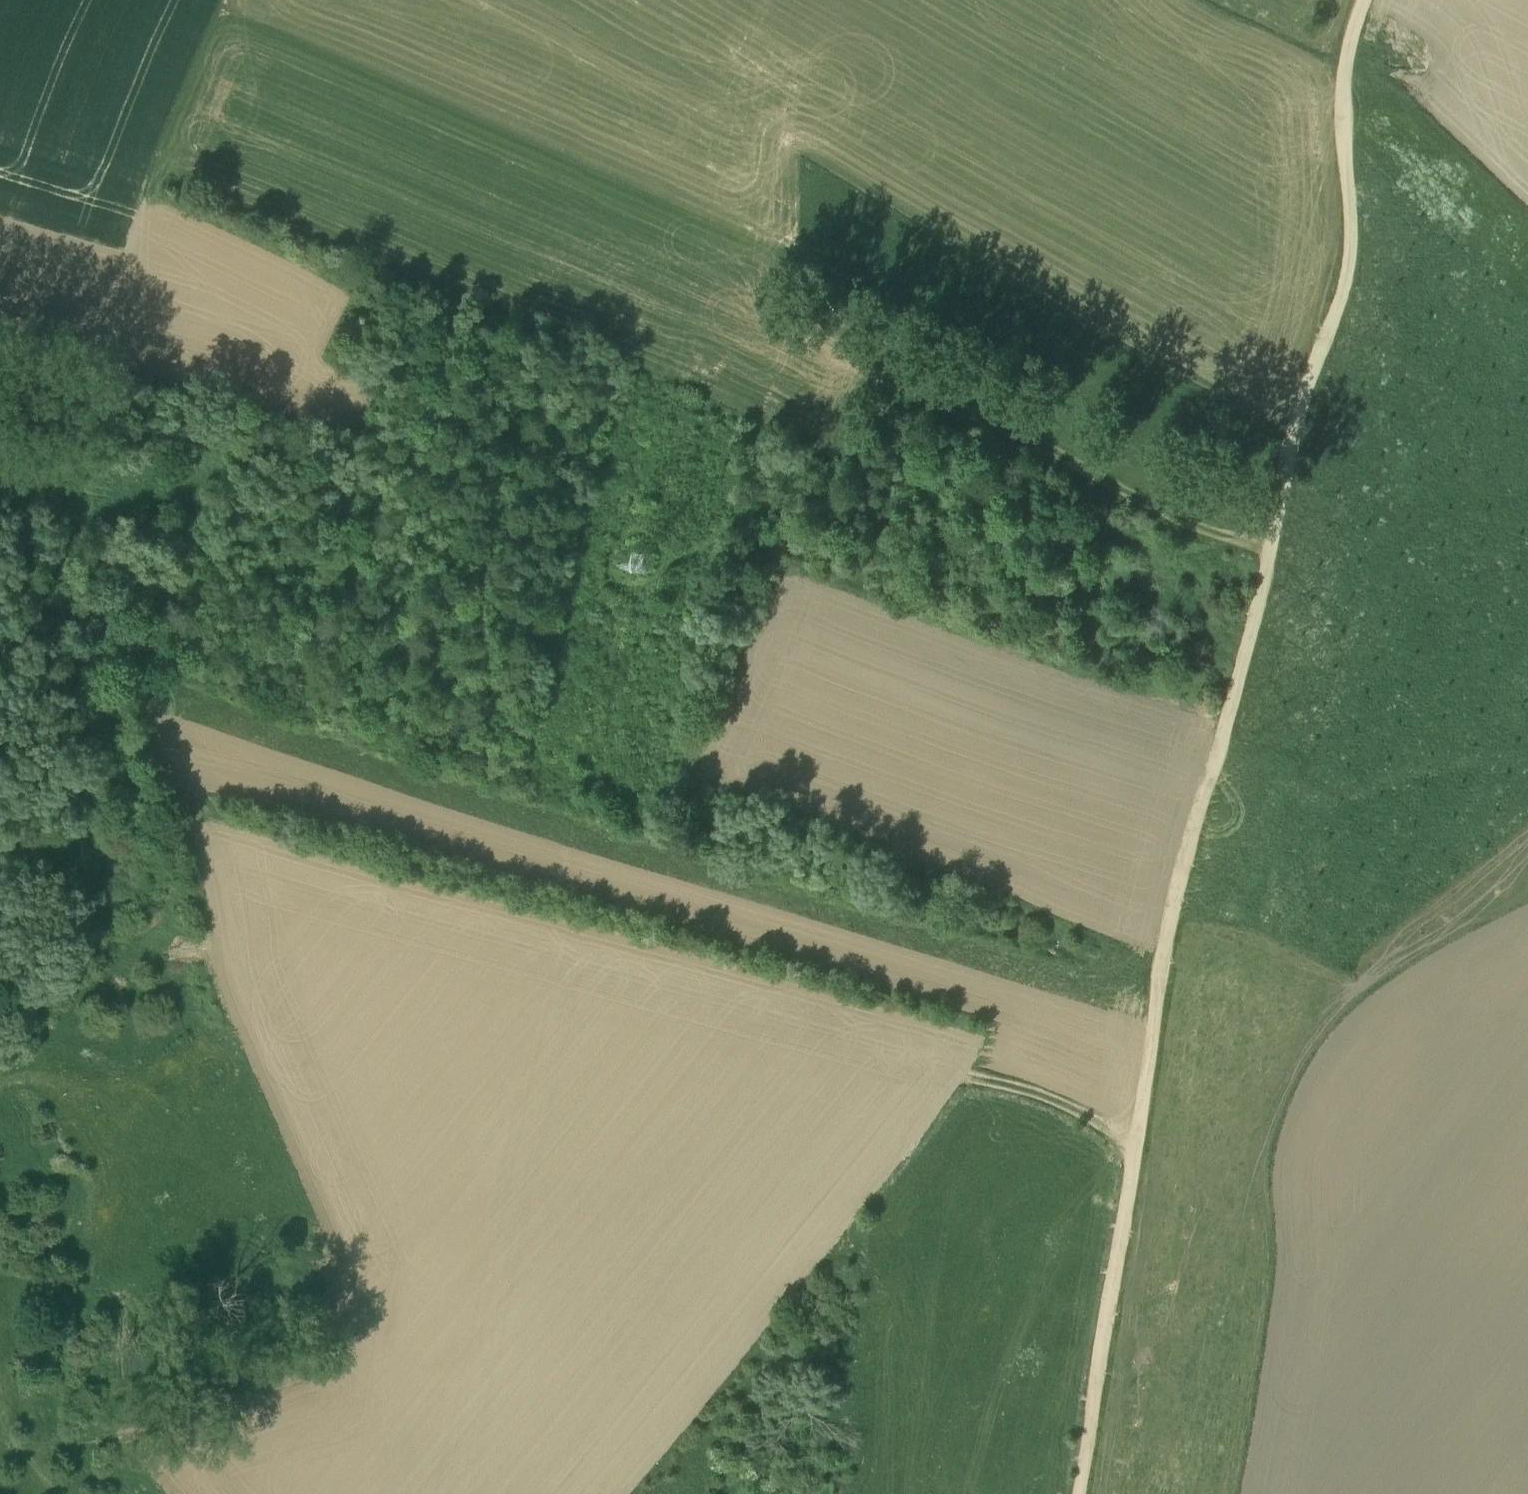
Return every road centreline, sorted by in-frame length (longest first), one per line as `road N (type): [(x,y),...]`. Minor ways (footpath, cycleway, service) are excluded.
road 1 (track): [(1079,1493),(1180,876),(1316,357),(1346,287),(1353,233),(1341,130),(1362,0)]
road 2 (track): [(1134,1153),(1073,1105),(978,1074)]

